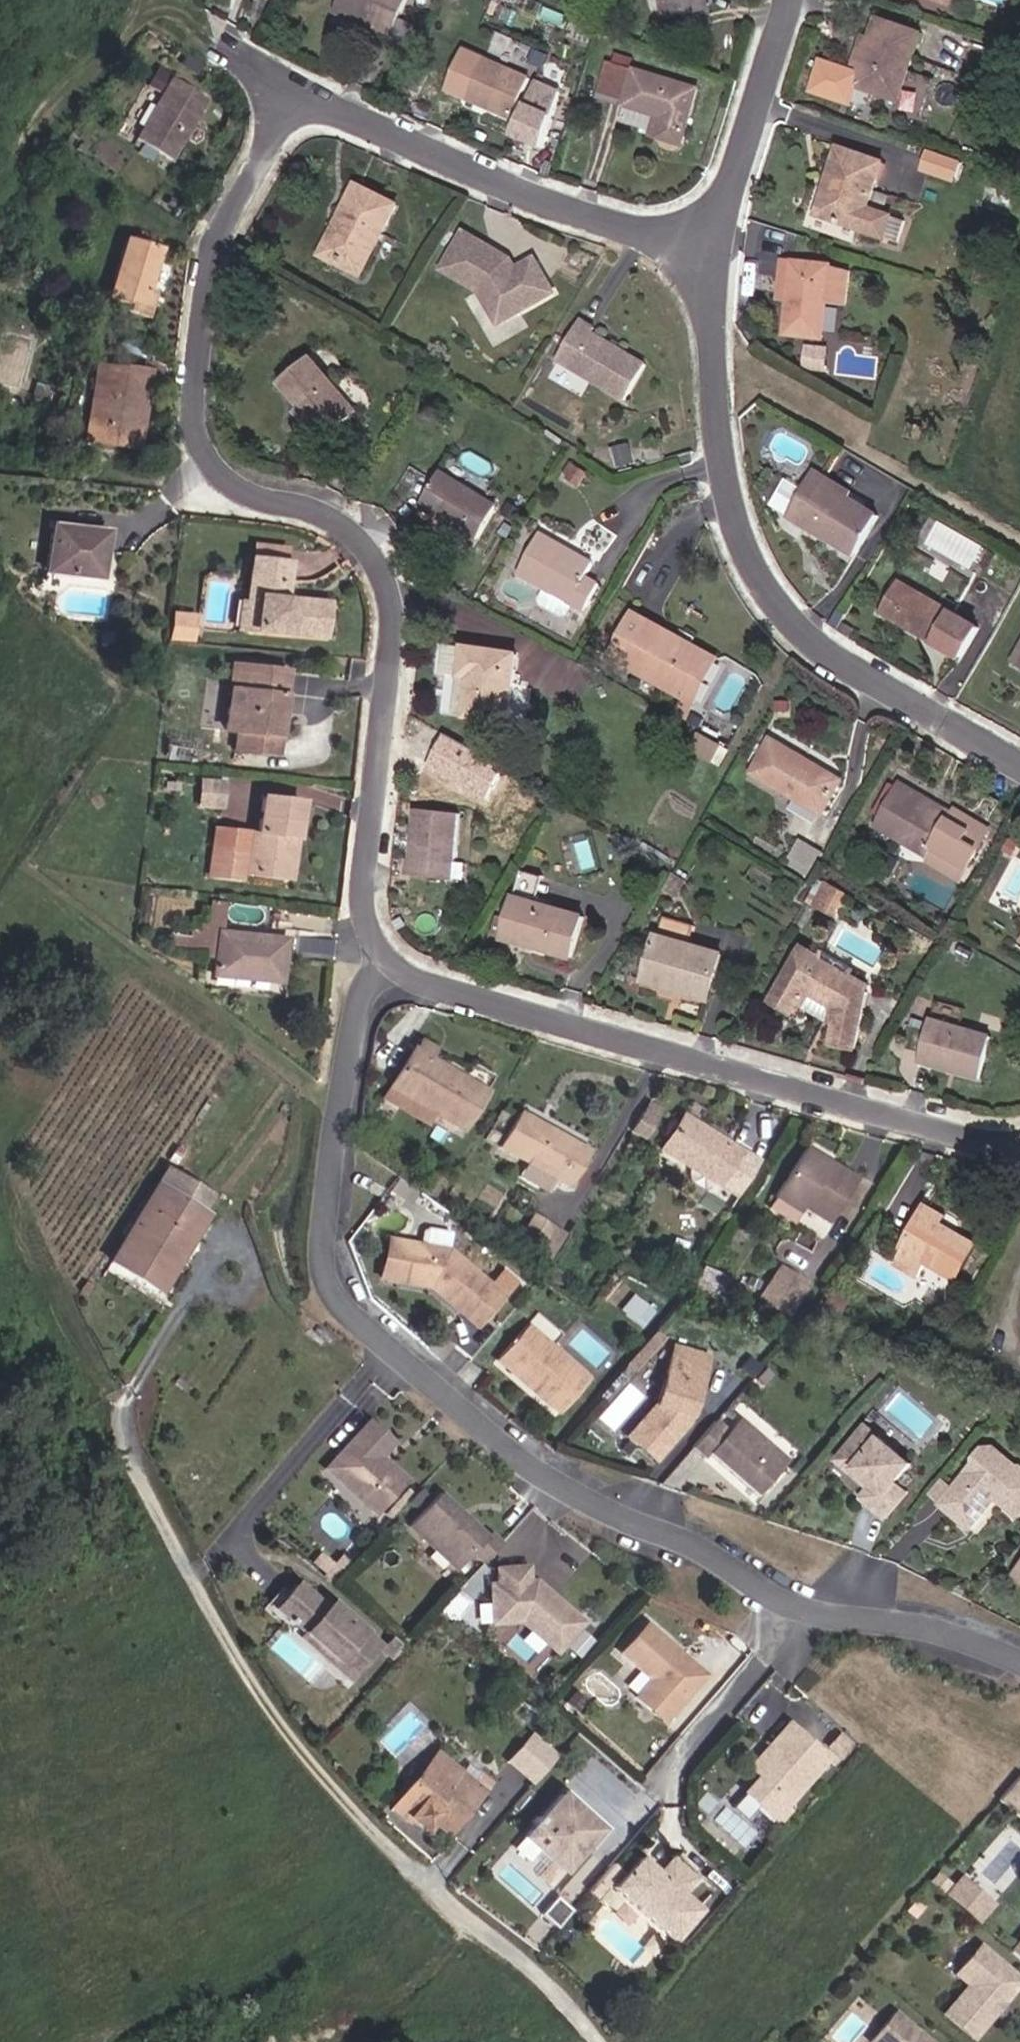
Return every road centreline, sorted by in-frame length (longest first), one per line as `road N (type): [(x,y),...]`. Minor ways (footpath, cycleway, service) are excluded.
road 1 (residential): [(389,962),(366,986),(350,1040),(321,1248),(336,1303),(532,1471),(580,1499),(693,1545),(798,1610),(941,1632),(1019,1663)]
road 2 (residential): [(389,962),(371,939),(362,879),(391,621),(385,587),(368,553),(338,523),(226,483),(201,452),(192,419),(217,234),(294,93)]
road 3 (residential): [(605,2041),(533,1965),(350,1801),(237,1670),(115,1464),(125,1394),(218,1252)]
road 4 (residential): [(1019,1142),(986,1142),(438,990),(389,962)]
road 5 (residential): [(1019,766),(838,662),(792,627),(761,585),(738,536),(714,414),(710,254)]
road 6 (residential): [(294,93),(520,194),(710,254)]
road 7 (residential): [(710,254),(788,0)]
road 8 (track): [(0,182),(52,102),(126,28),(137,0)]

